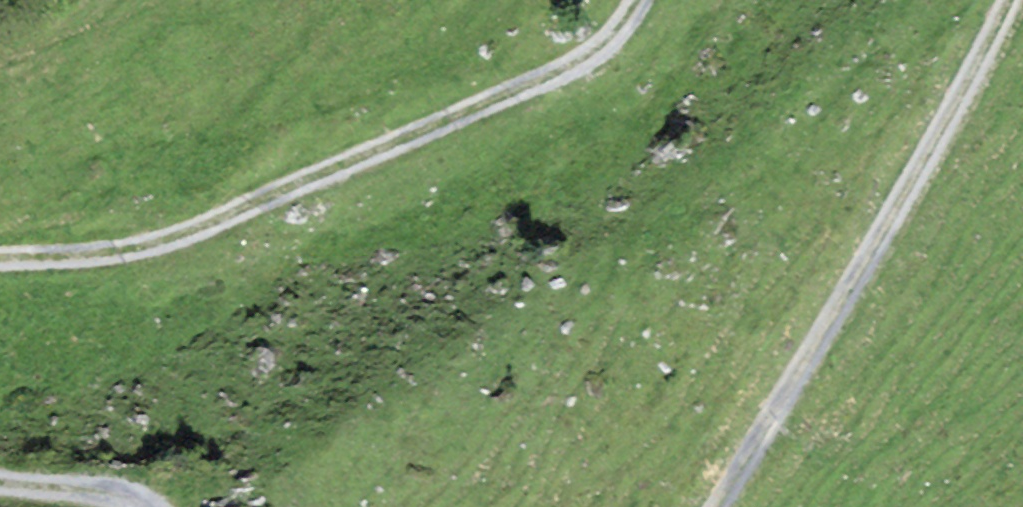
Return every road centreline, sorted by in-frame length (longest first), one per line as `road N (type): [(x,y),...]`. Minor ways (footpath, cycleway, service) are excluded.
road 1 (track): [(634,0),(618,26),(572,64),(206,232),(124,255),(0,261)]
road 2 (track): [(735,506),(1013,0)]
road 3 (track): [(0,482),(86,489),(142,506)]

